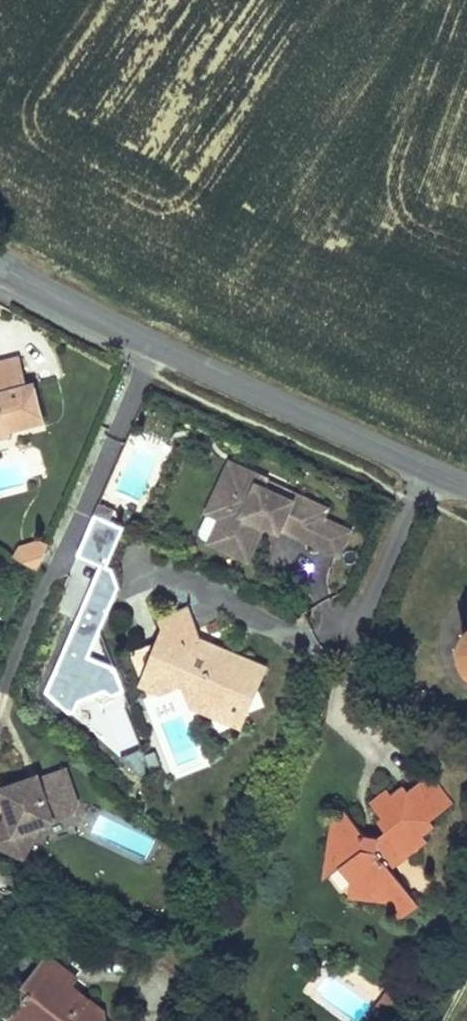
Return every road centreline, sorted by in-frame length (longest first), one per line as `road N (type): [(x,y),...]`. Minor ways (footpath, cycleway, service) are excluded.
road 1 (secondary): [(0,267),(155,349),(466,488)]

